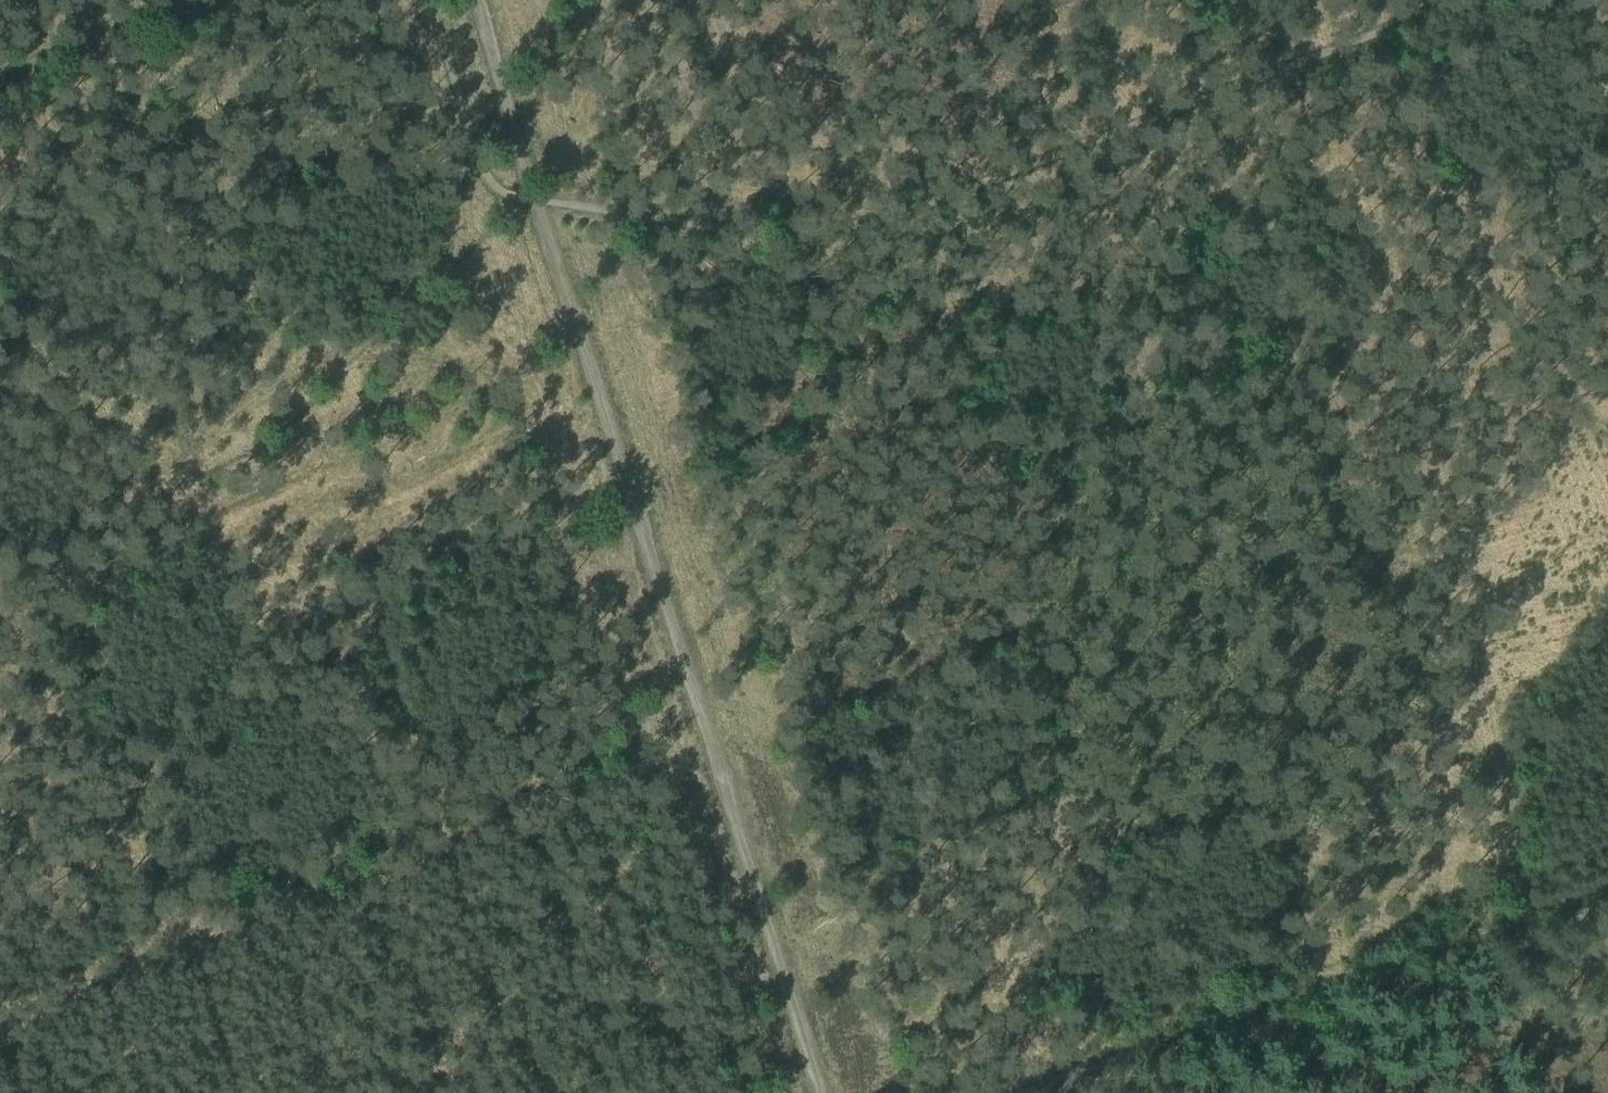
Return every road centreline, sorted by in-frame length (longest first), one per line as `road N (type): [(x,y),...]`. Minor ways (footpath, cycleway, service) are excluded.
road 1 (track): [(482,0),(819,1092)]
road 2 (track): [(1607,892),(1010,1092)]
road 3 (track): [(0,76),(211,0)]

